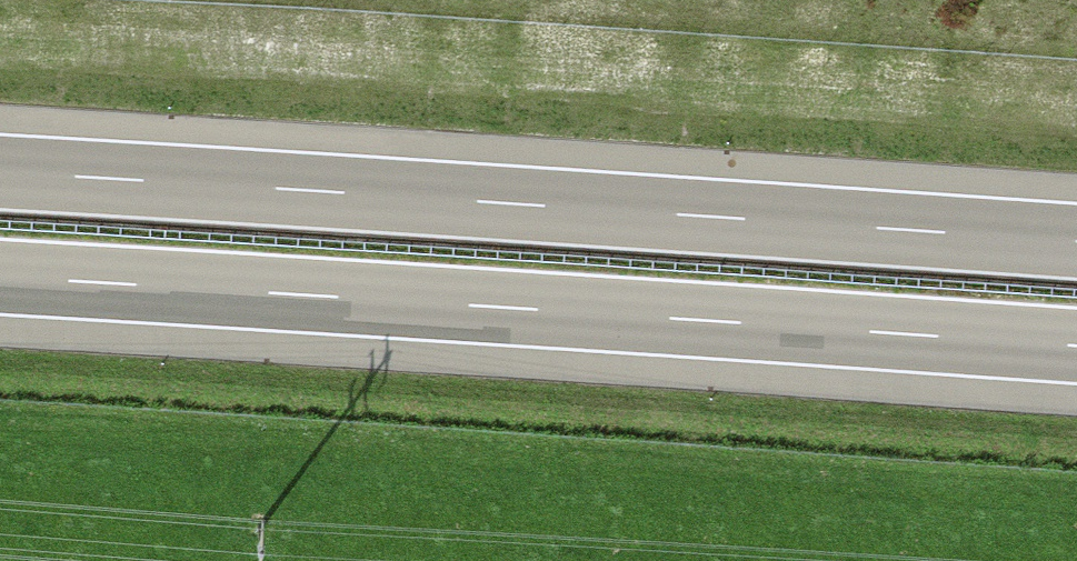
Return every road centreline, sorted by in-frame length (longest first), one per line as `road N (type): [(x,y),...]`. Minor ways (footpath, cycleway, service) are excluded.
road 1 (motorway): [(1076,242),(0,173)]
road 2 (motorway): [(0,277),(1076,346)]

